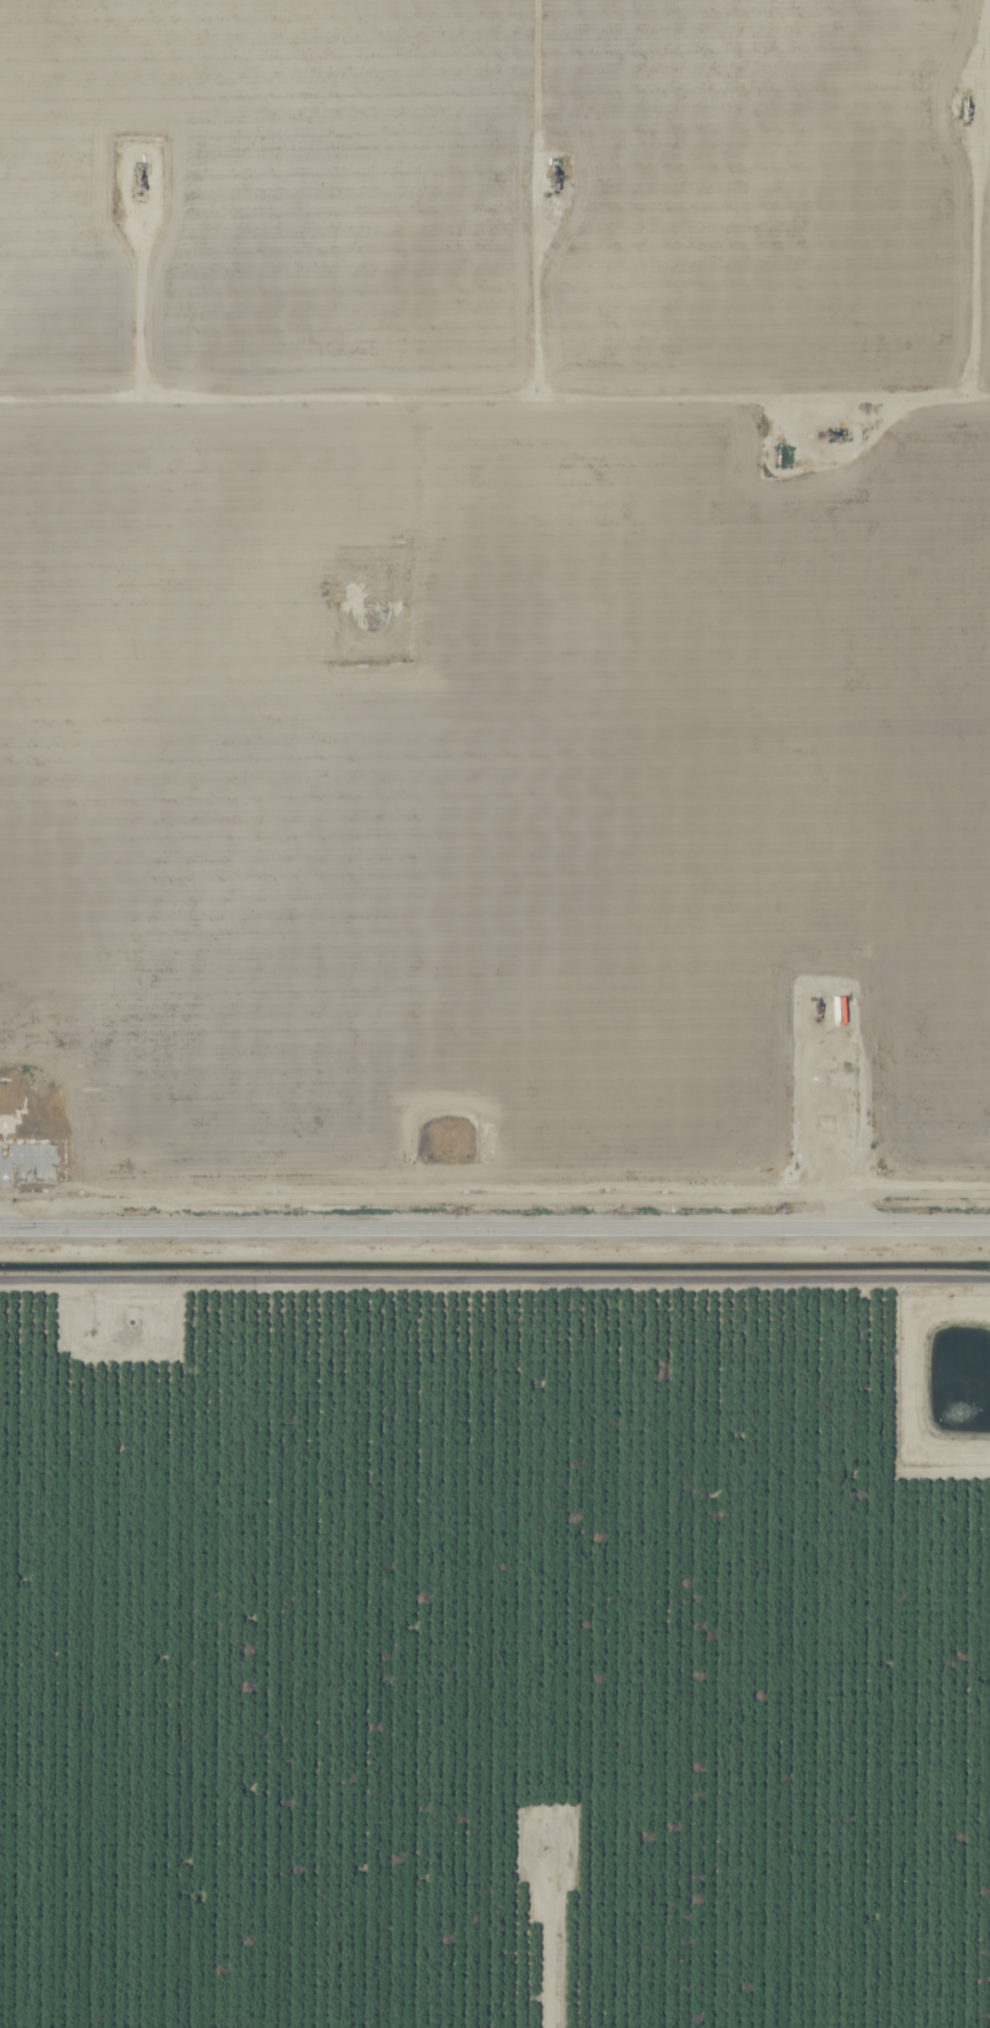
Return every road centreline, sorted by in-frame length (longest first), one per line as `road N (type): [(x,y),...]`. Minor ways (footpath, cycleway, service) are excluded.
road 1 (secondary): [(0,1229),(989,1228)]

